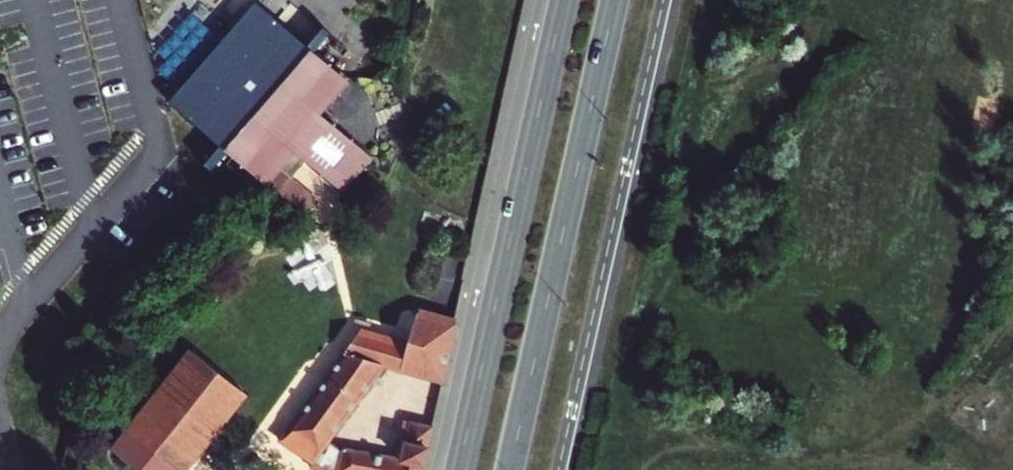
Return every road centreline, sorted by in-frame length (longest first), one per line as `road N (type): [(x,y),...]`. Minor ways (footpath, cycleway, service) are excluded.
road 1 (primary): [(510,469),(616,0)]
road 2 (primary): [(565,0),(460,469)]

